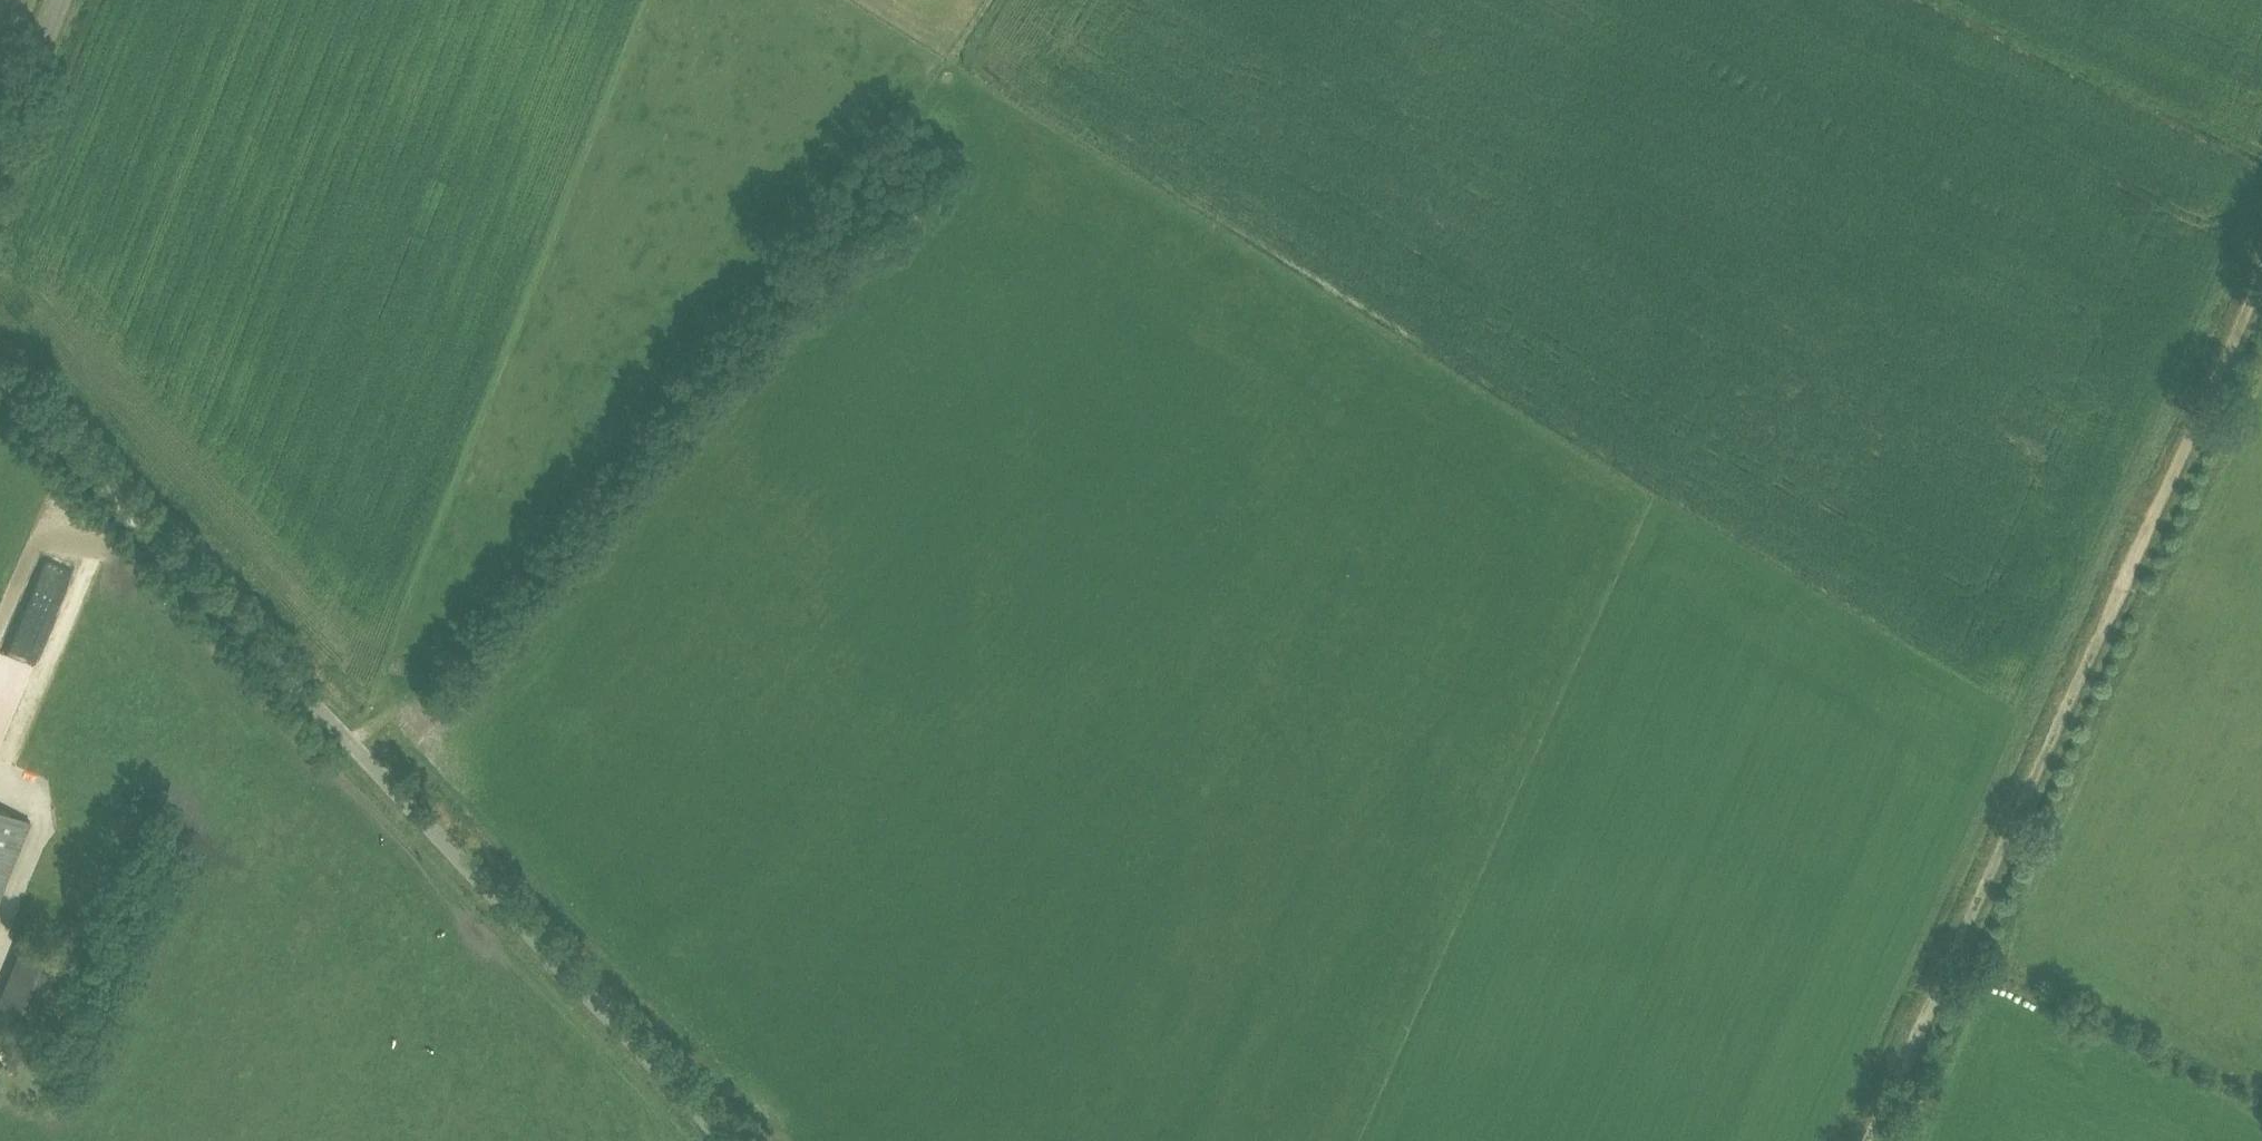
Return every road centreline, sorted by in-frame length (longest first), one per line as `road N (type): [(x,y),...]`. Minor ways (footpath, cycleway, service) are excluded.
road 1 (unclassified): [(732,1140),(355,751),(0,365)]
road 2 (track): [(2261,283),(1868,1140)]
road 3 (tertiary): [(0,149),(61,0)]

